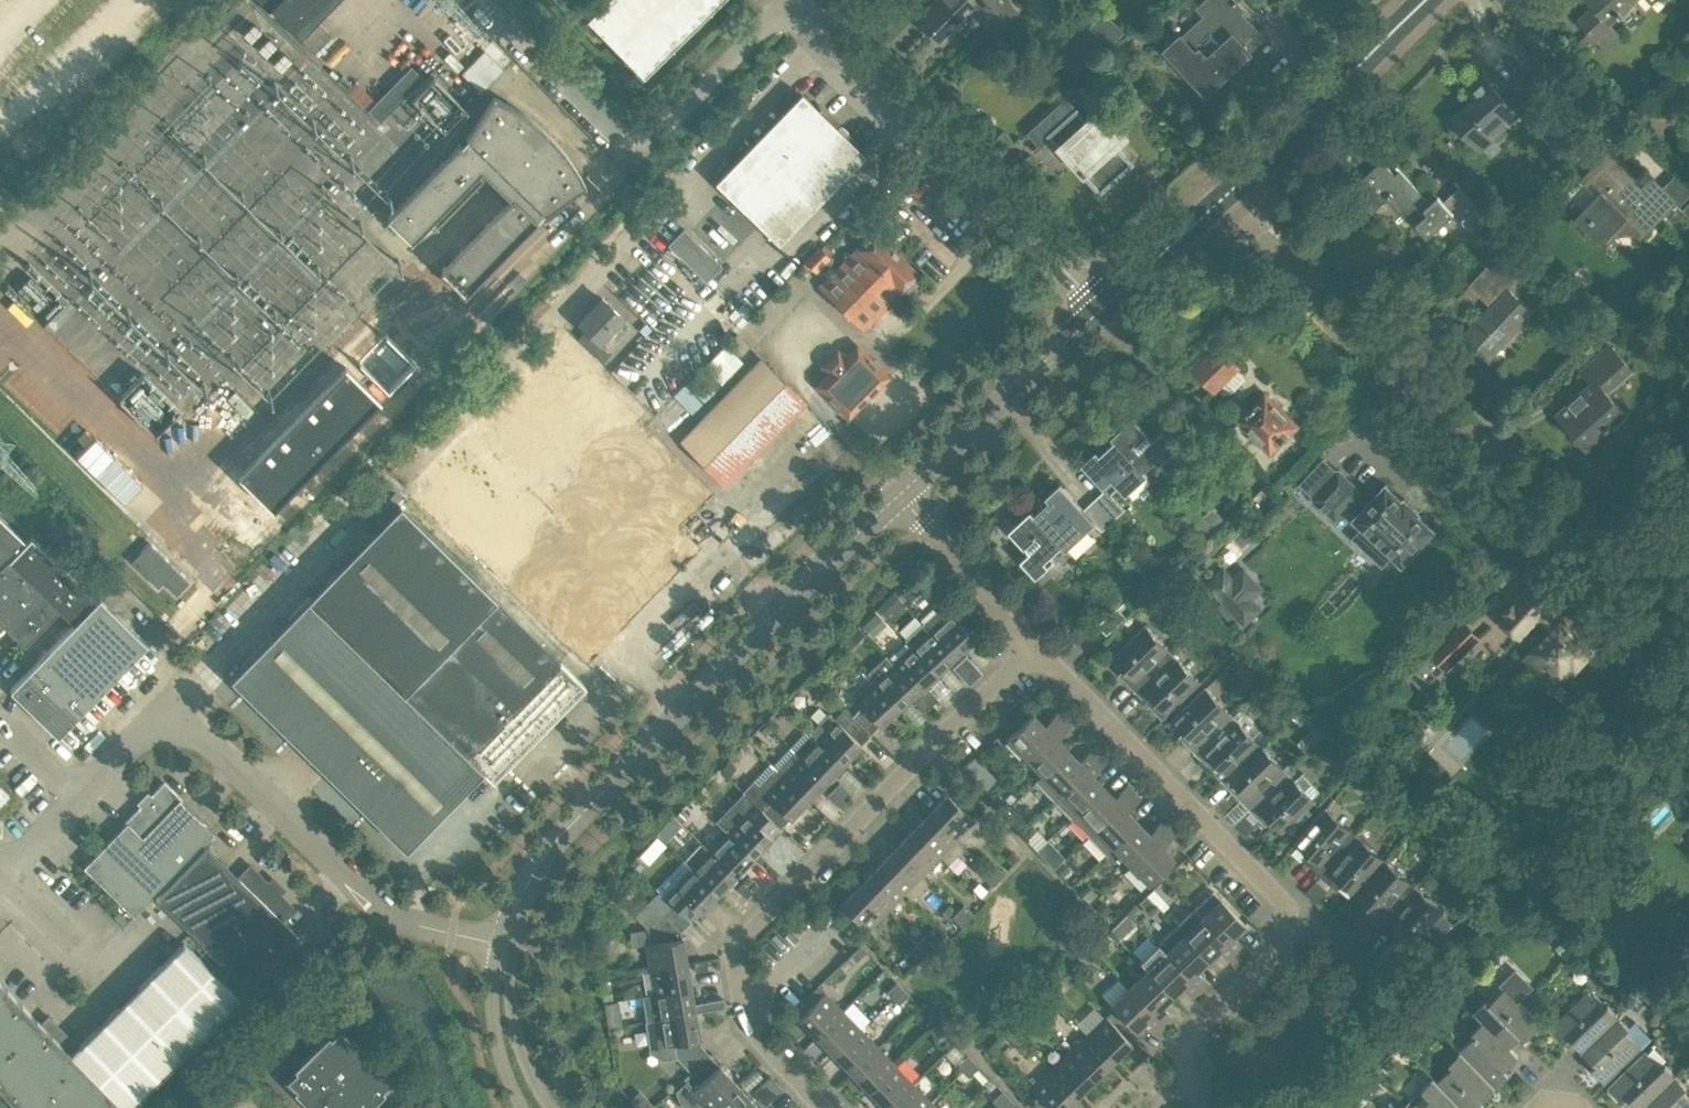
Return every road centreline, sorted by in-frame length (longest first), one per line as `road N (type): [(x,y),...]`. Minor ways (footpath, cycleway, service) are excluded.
road 1 (residential): [(1688,647),(1215,203)]
road 2 (residential): [(825,1107),(745,1022),(734,950),(1038,647)]
road 3 (residential): [(1210,1107),(1185,1082),(1186,1042),(1286,941),(1287,905),(1038,647)]
road 4 (tertiary): [(506,943),(528,884),(556,841),(898,494)]
road 5 (residential): [(412,466),(828,36)]
road 6 (residential): [(506,943),(391,916),(170,705),(80,798)]
road 7 (unclassified): [(828,36),(802,12),(779,11),(660,131),(639,140),(619,133),(489,0)]
road 8 (unclassified): [(1101,308),(828,36)]
road 9 (tertiary): [(1215,203),(1425,0)]
road 10 (tertiary): [(898,494),(1101,308)]
road 11 (residential): [(1038,647),(898,494)]
road 12 (tertiary): [(536,1107),(504,1022),(506,943)]
road 13 (tertiary): [(1101,308),(1215,203)]

